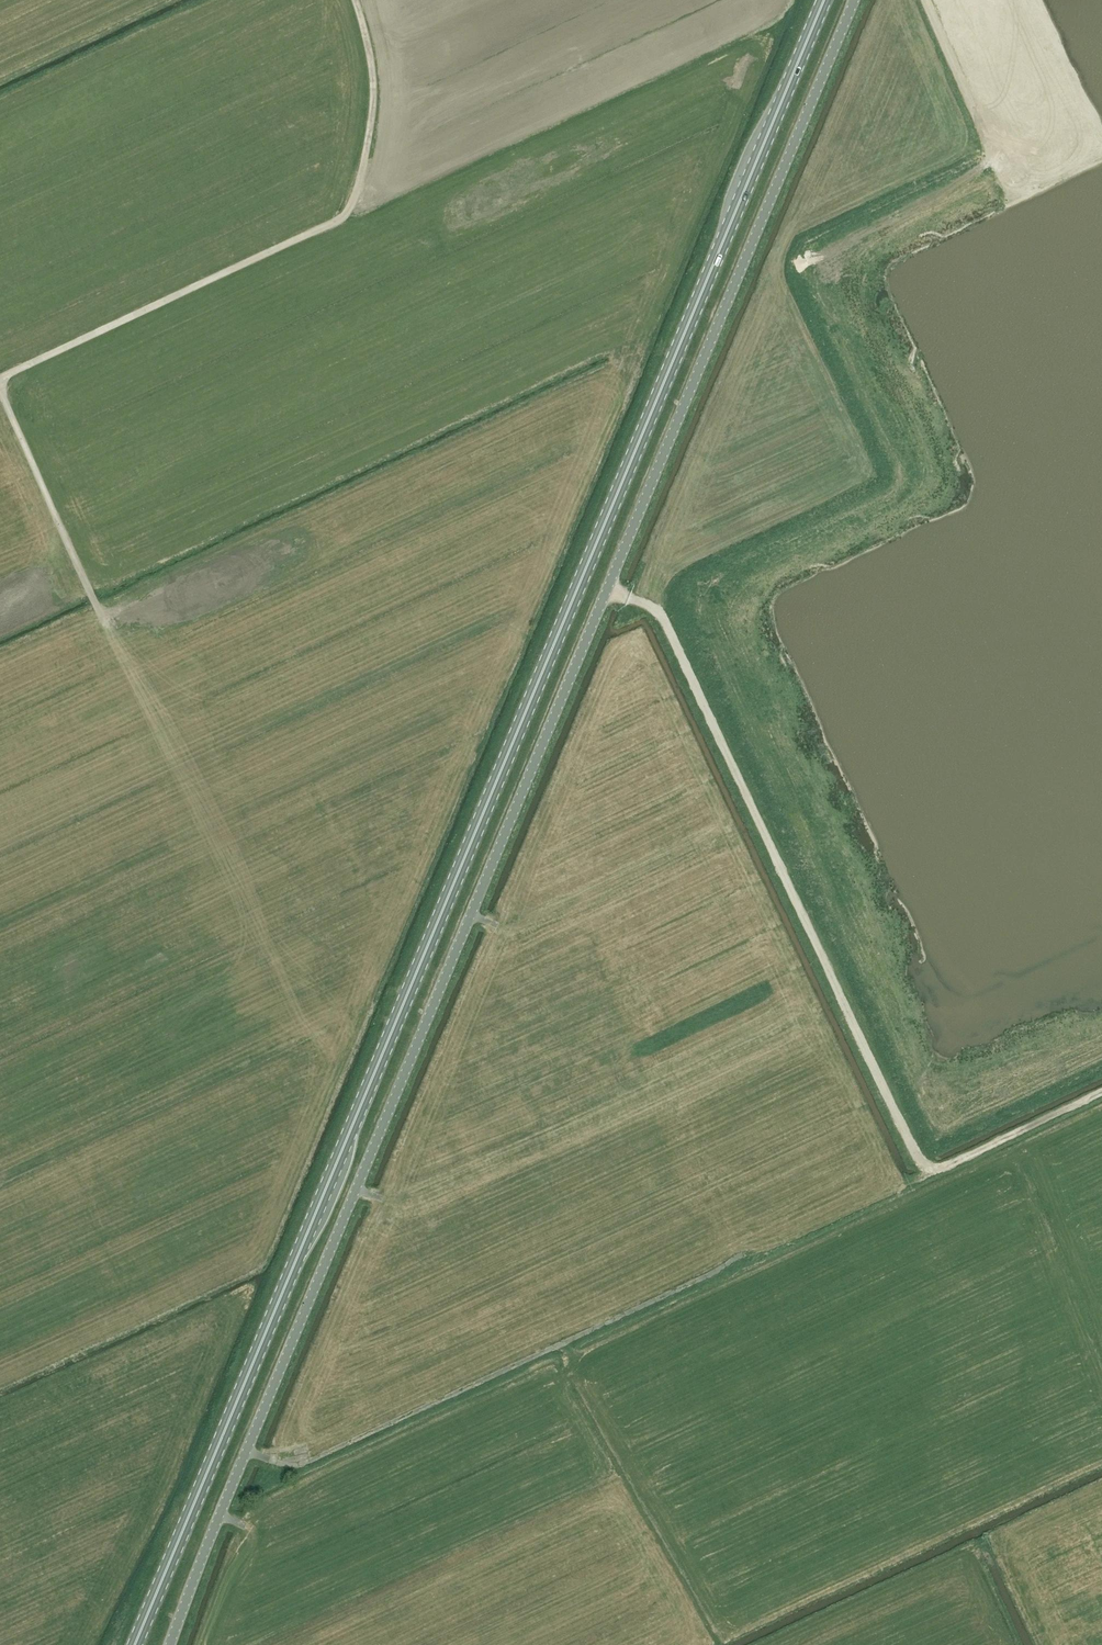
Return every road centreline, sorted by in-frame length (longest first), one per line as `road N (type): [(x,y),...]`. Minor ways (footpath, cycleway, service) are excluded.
road 1 (primary): [(138,1644),(824,0)]
road 2 (unclassified): [(170,1644),(854,0)]
road 3 (track): [(1101,1092),(938,1170),(924,1167),(669,631),(652,609),(608,588)]
road 4 (track): [(358,0),(372,117),(357,194),(343,216),(0,379)]
road 5 (track): [(740,1259),(308,1463),(247,1450)]
road 6 (track): [(1101,73),(1060,109),(993,130),(976,114),(927,0)]
road 7 (track): [(98,605),(0,391)]

